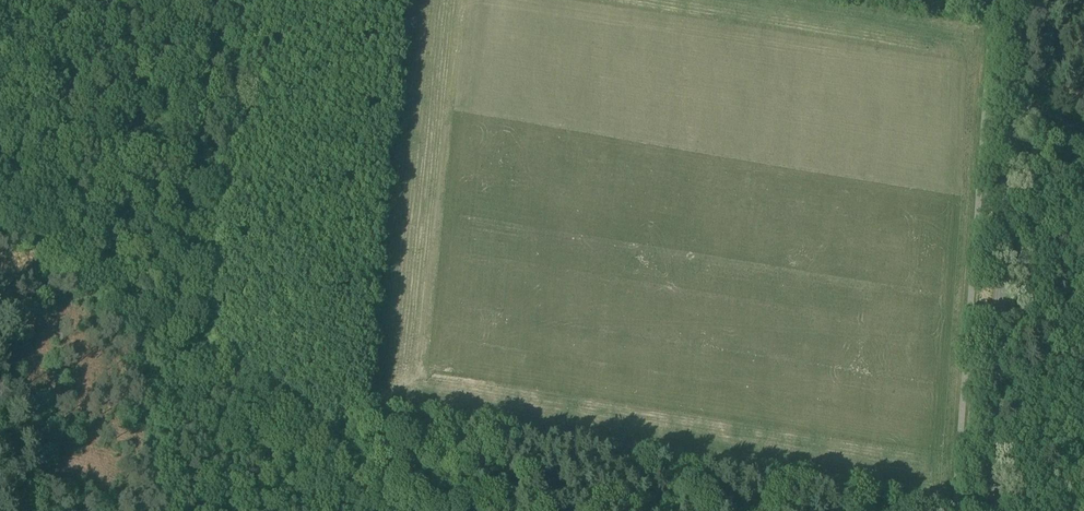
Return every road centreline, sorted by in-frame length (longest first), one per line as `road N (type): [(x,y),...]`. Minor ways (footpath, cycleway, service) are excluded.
road 1 (tertiary): [(995,510),(991,468),(1028,0)]
road 2 (track): [(377,510),(0,197)]

